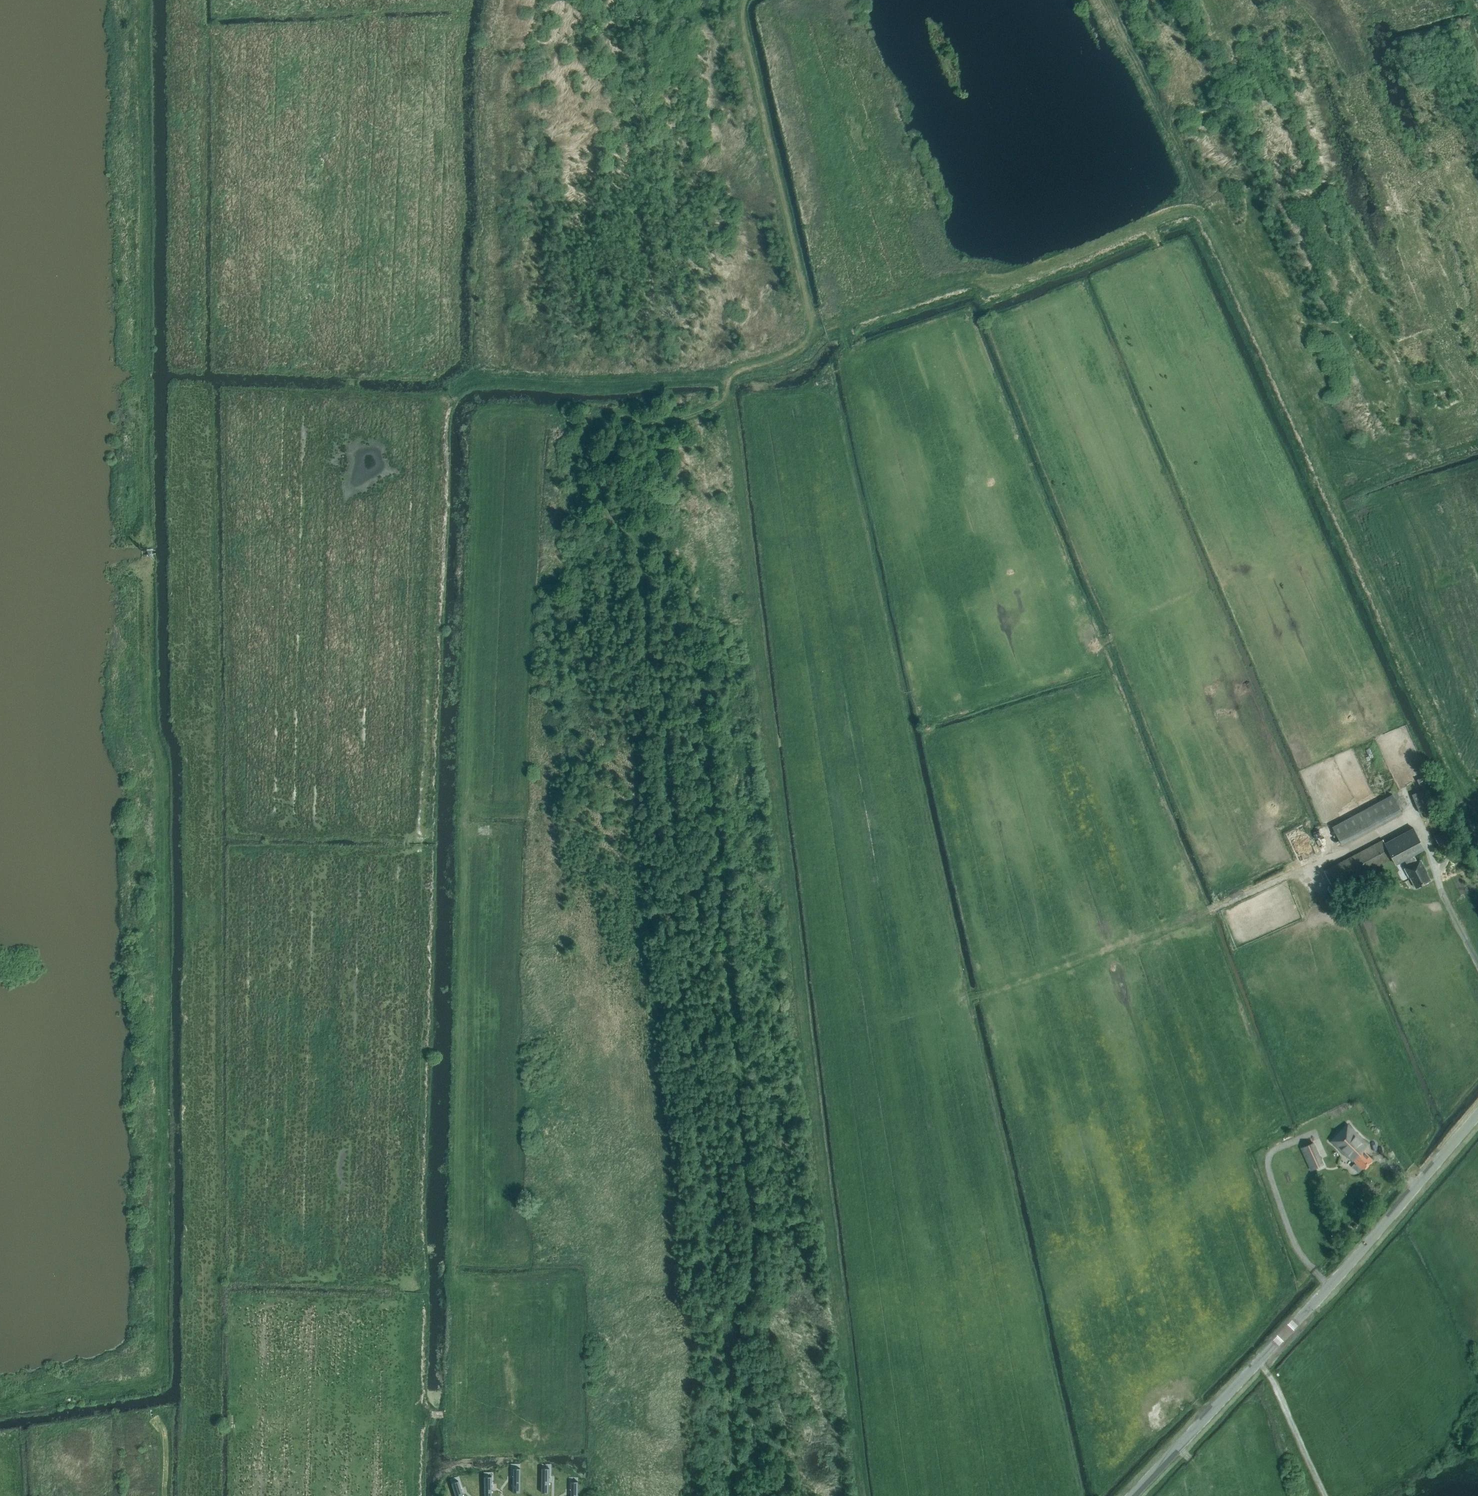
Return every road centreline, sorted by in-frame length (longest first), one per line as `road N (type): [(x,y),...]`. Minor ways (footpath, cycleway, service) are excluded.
road 1 (unclassified): [(1135,1495),(1477,1118)]

